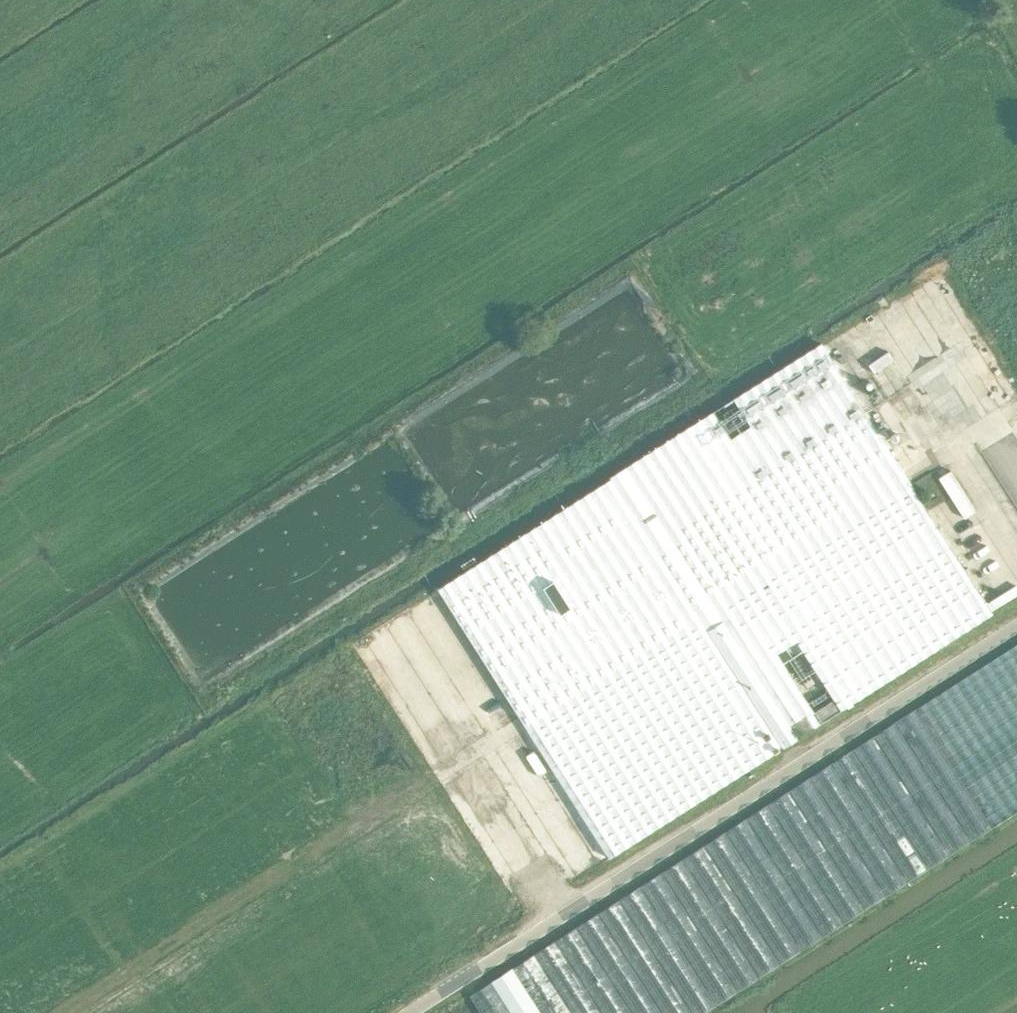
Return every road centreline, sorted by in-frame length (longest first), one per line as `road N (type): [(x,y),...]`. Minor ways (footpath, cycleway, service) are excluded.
road 1 (unclassified): [(408,1012),(1016,625)]

